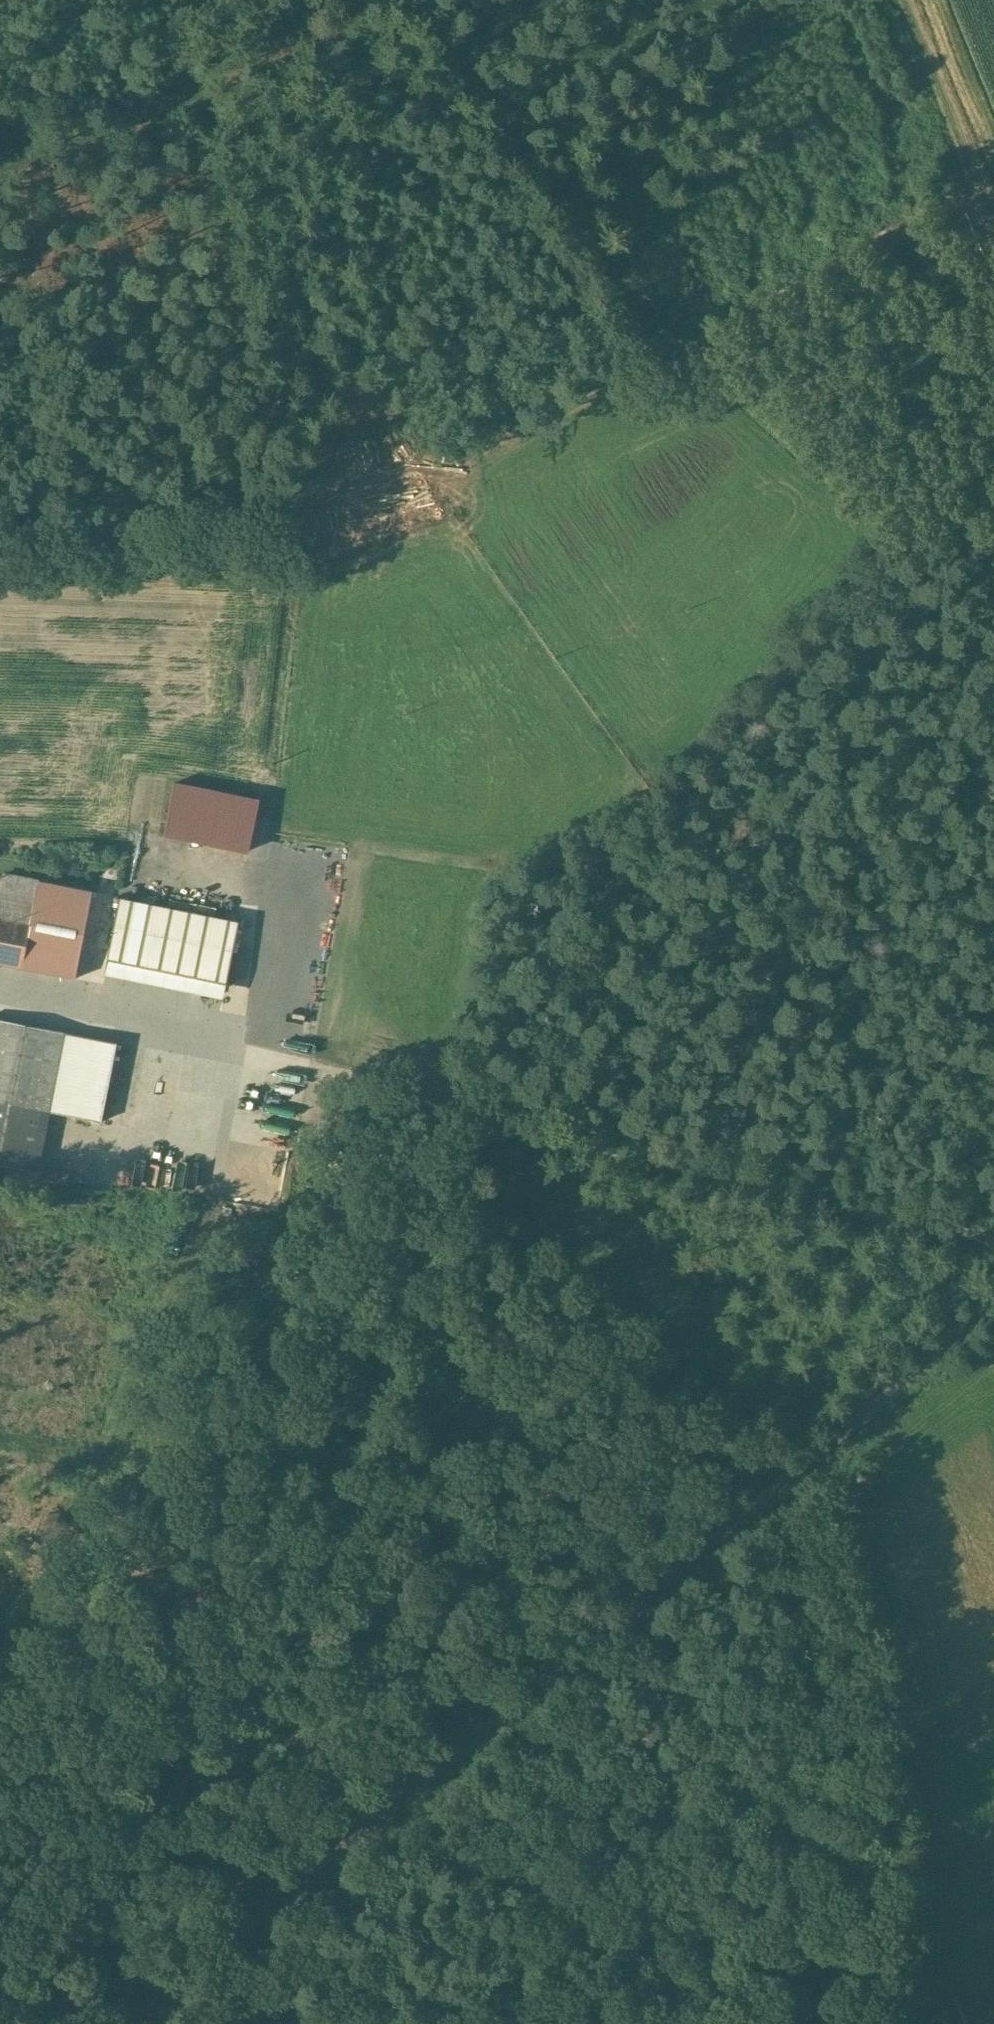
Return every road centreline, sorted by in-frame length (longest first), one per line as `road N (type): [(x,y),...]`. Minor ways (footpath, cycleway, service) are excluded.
road 1 (unclassified): [(134,2023),(993,1296)]
road 2 (track): [(993,1241),(554,1134),(453,1092),(257,1041)]

